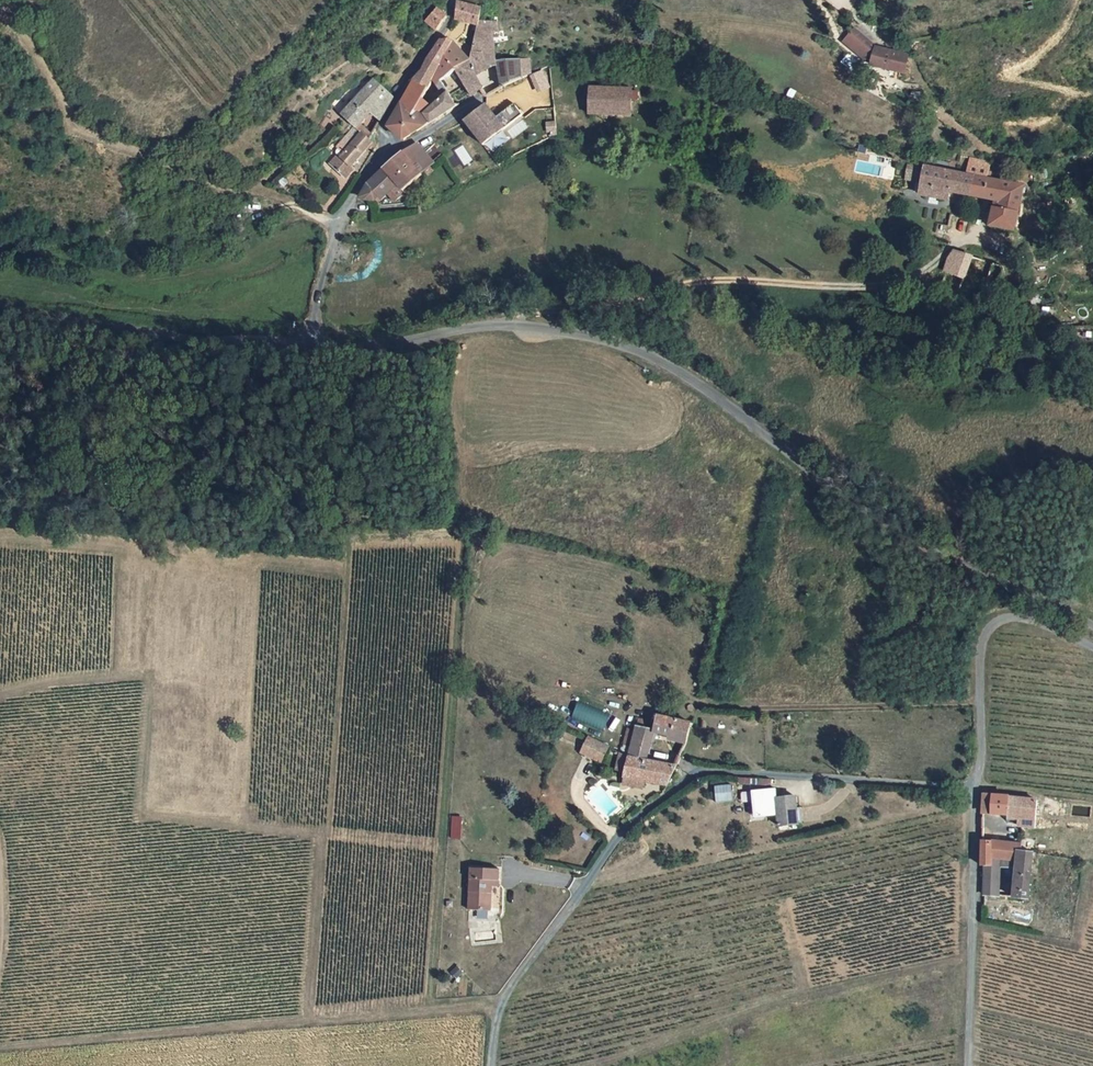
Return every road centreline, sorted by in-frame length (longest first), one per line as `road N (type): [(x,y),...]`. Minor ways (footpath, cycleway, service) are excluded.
road 1 (unclassified): [(1092,626),(894,527),(730,404),(621,345),(480,326),(310,350)]
road 2 (unclassified): [(491,1065),(498,1013),(515,979),(624,829),(697,772),(975,789)]
road 3 (track): [(511,327),(524,314),(637,303),(691,283),(871,288),(920,272),(934,259)]
road 4 (track): [(12,0),(89,133),(338,228)]
road 5 (residential): [(310,350),(338,228),(382,148),(386,120),(448,24),(450,0)]
road 6 (unclassified): [(310,350),(0,305)]
road 7 (unclassified): [(975,789),(967,1065)]
road 8 (unclassified): [(1092,647),(1013,618),(985,634),(975,789)]

